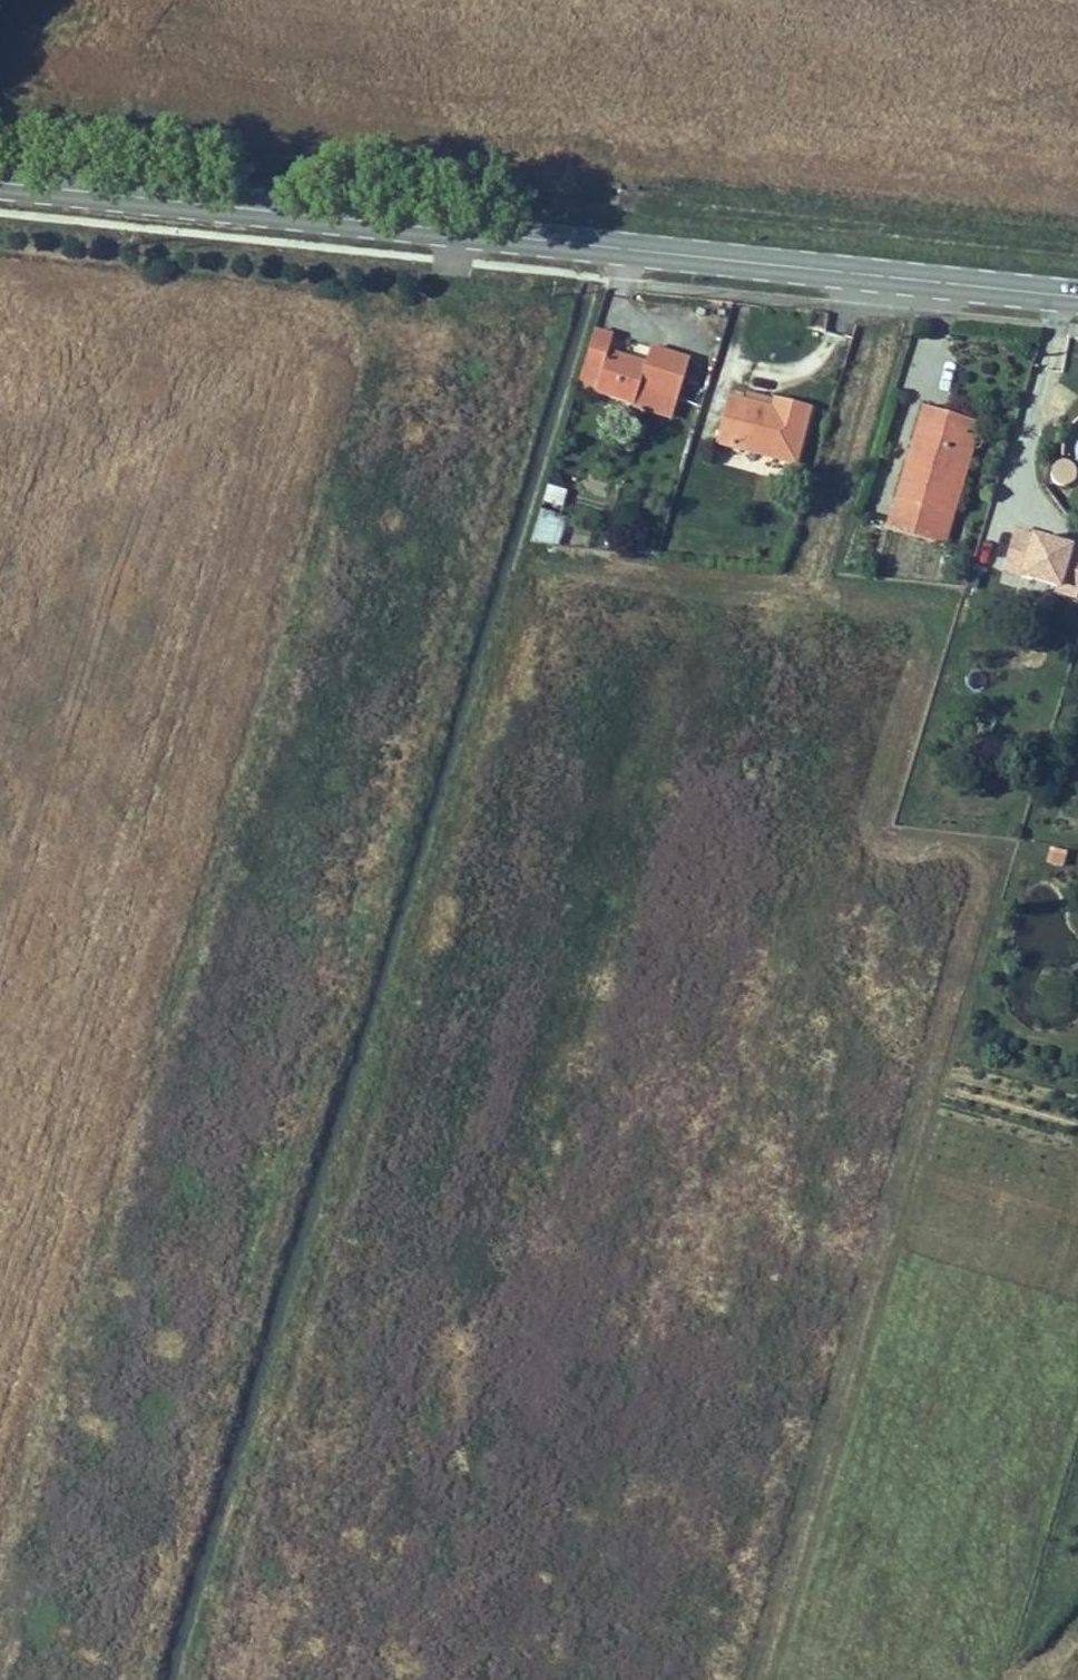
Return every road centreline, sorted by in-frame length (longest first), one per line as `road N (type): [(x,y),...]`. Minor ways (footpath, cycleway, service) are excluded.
road 1 (secondary): [(1077,295),(0,179)]

